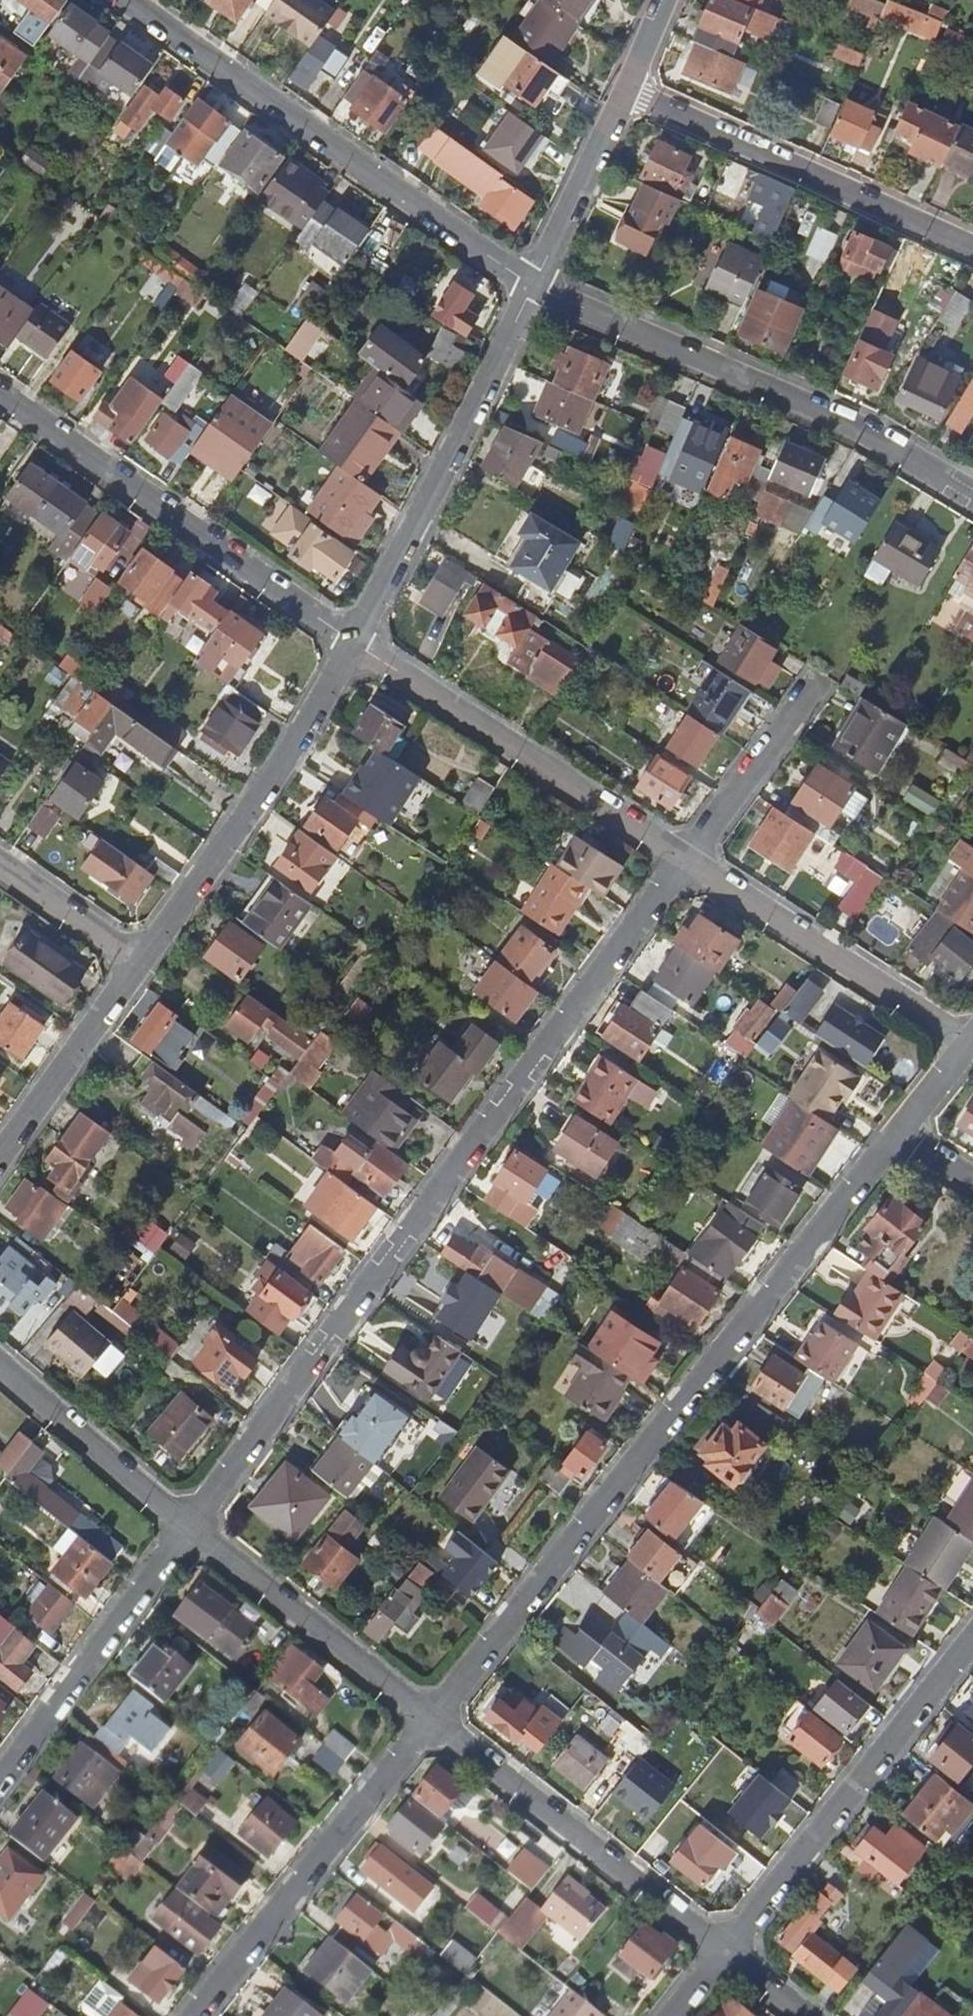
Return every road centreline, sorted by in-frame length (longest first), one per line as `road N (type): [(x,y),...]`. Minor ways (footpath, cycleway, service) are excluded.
road 1 (residential): [(188,1528),(685,860)]
road 2 (residential): [(430,1722),(899,1134)]
road 3 (unclassified): [(125,0),(533,286)]
road 4 (residential): [(533,286),(862,431),(972,497)]
road 5 (residential): [(0,393),(352,642)]
road 6 (unclassified): [(352,642),(533,286)]
road 7 (residential): [(352,642),(685,860)]
road 8 (residential): [(725,1950),(972,1639)]
road 9 (unclassified): [(138,962),(352,642)]
road 10 (residential): [(628,88),(972,246)]
road 11 (residential): [(195,2015),(430,1722)]
road 12 (unclassified): [(430,1722),(725,1950)]
road 13 (residential): [(685,860),(969,1044)]
road 14 (residential): [(0,1779),(188,1528)]
road 15 (unclassified): [(188,1528),(430,1722)]
road 16 (unclassified): [(0,1362),(188,1528)]
road 17 (unclassified): [(0,1154),(138,962)]
road 18 (residential): [(685,860),(816,681)]
road 19 (unclassified): [(533,286),(615,114)]
road 20 (residential): [(0,864),(138,962)]

